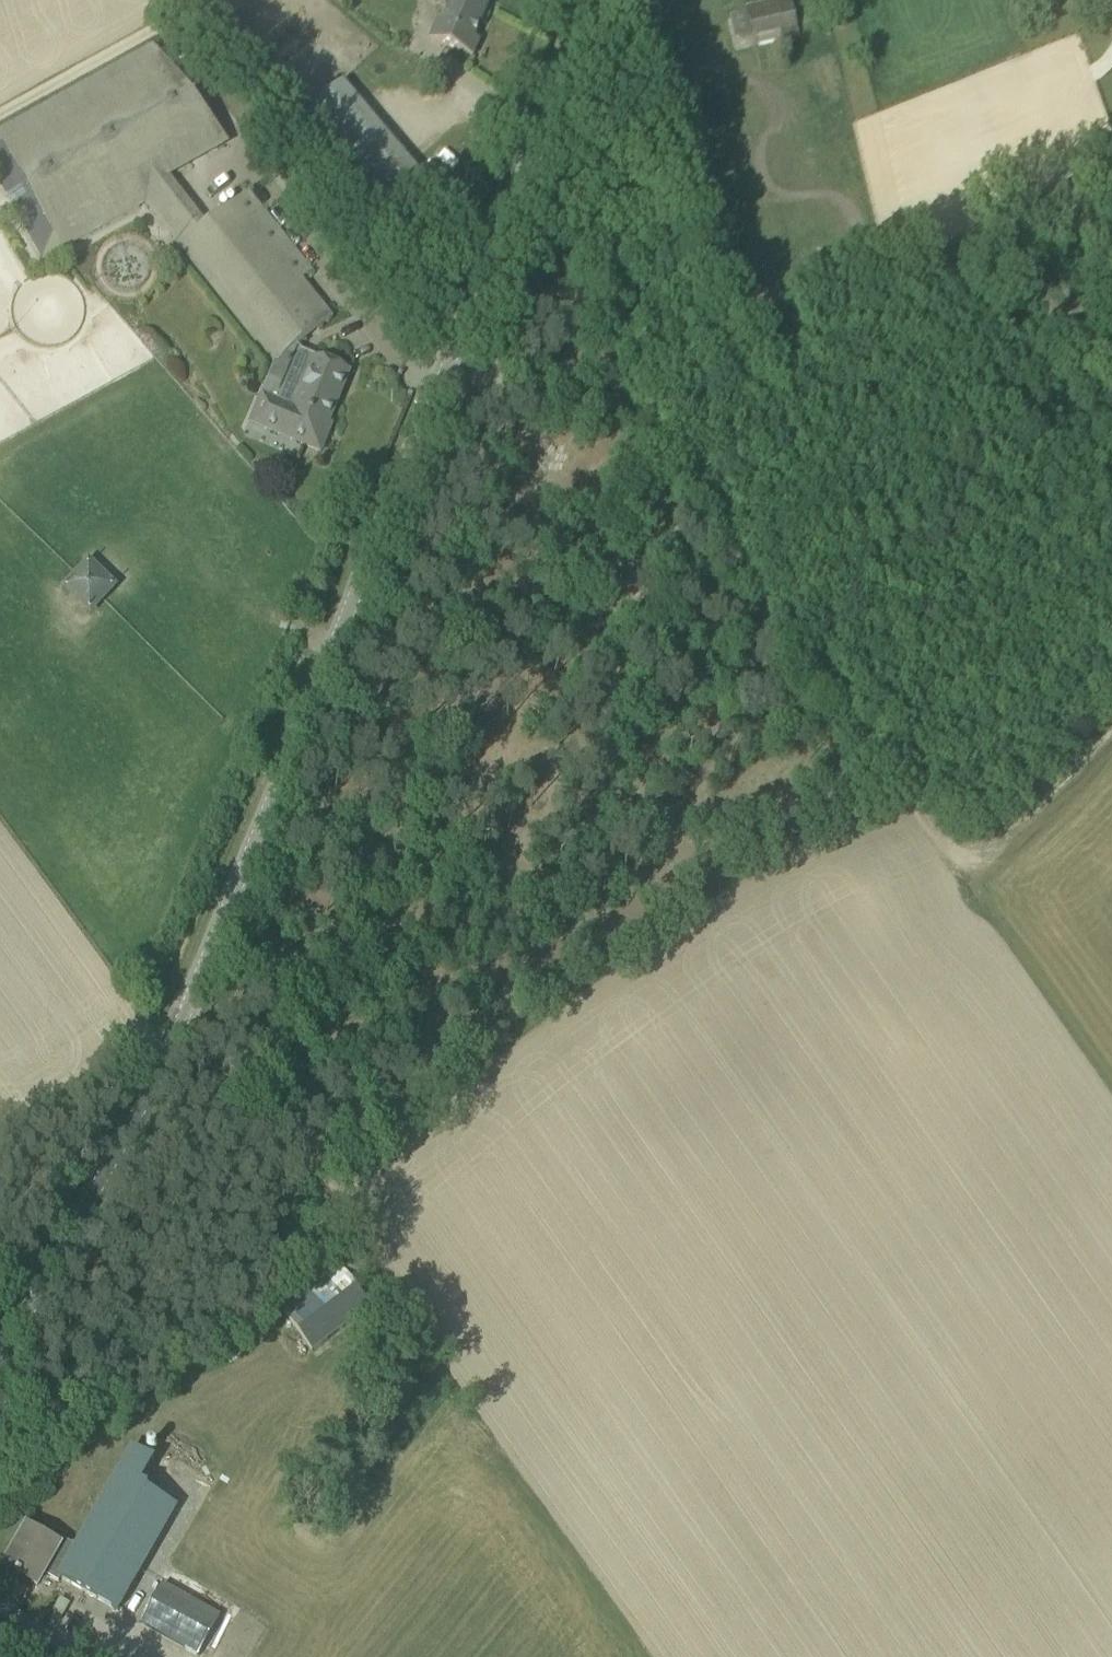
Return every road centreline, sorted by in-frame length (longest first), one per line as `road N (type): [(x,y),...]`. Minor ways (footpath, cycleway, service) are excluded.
road 1 (unclassified): [(0,1382),(64,1266),(195,973),(599,0)]
road 2 (track): [(0,109),(194,0)]

